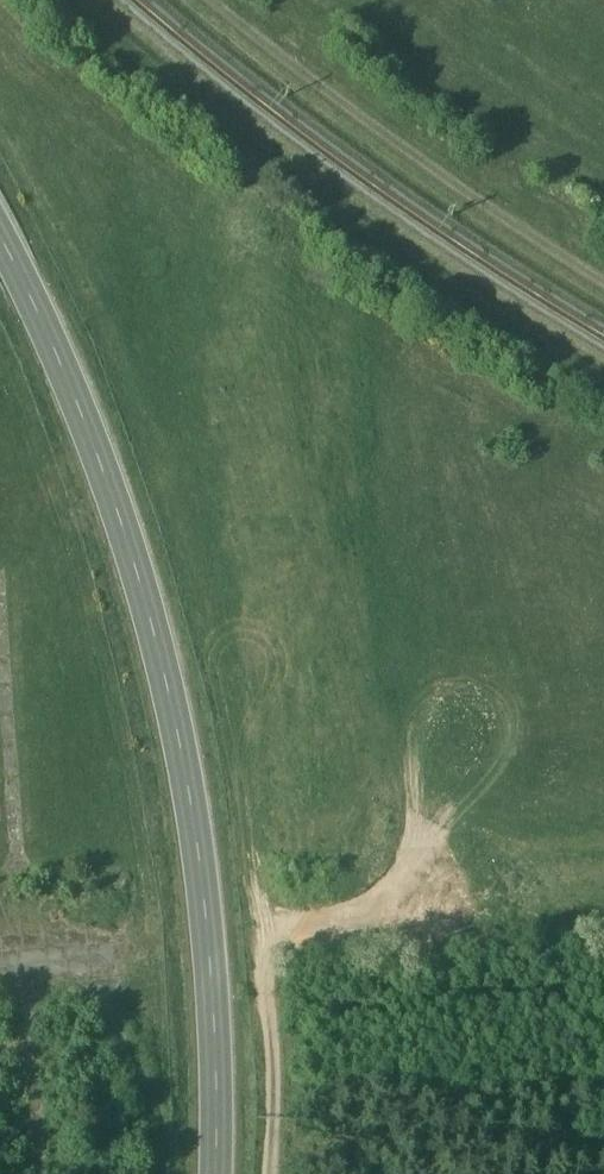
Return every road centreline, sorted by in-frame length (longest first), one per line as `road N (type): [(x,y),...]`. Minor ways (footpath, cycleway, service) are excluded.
road 1 (primary): [(216,1173),(211,888),(180,733),(136,569),(80,411),(0,238)]
road 2 (track): [(603,280),(390,137),(220,0)]
road 3 (track): [(428,903),(379,924),(267,939),(267,1173)]
road 4 (track): [(88,965),(141,1067),(163,1130),(158,1173)]
road 5 (track): [(31,970),(41,1173)]

